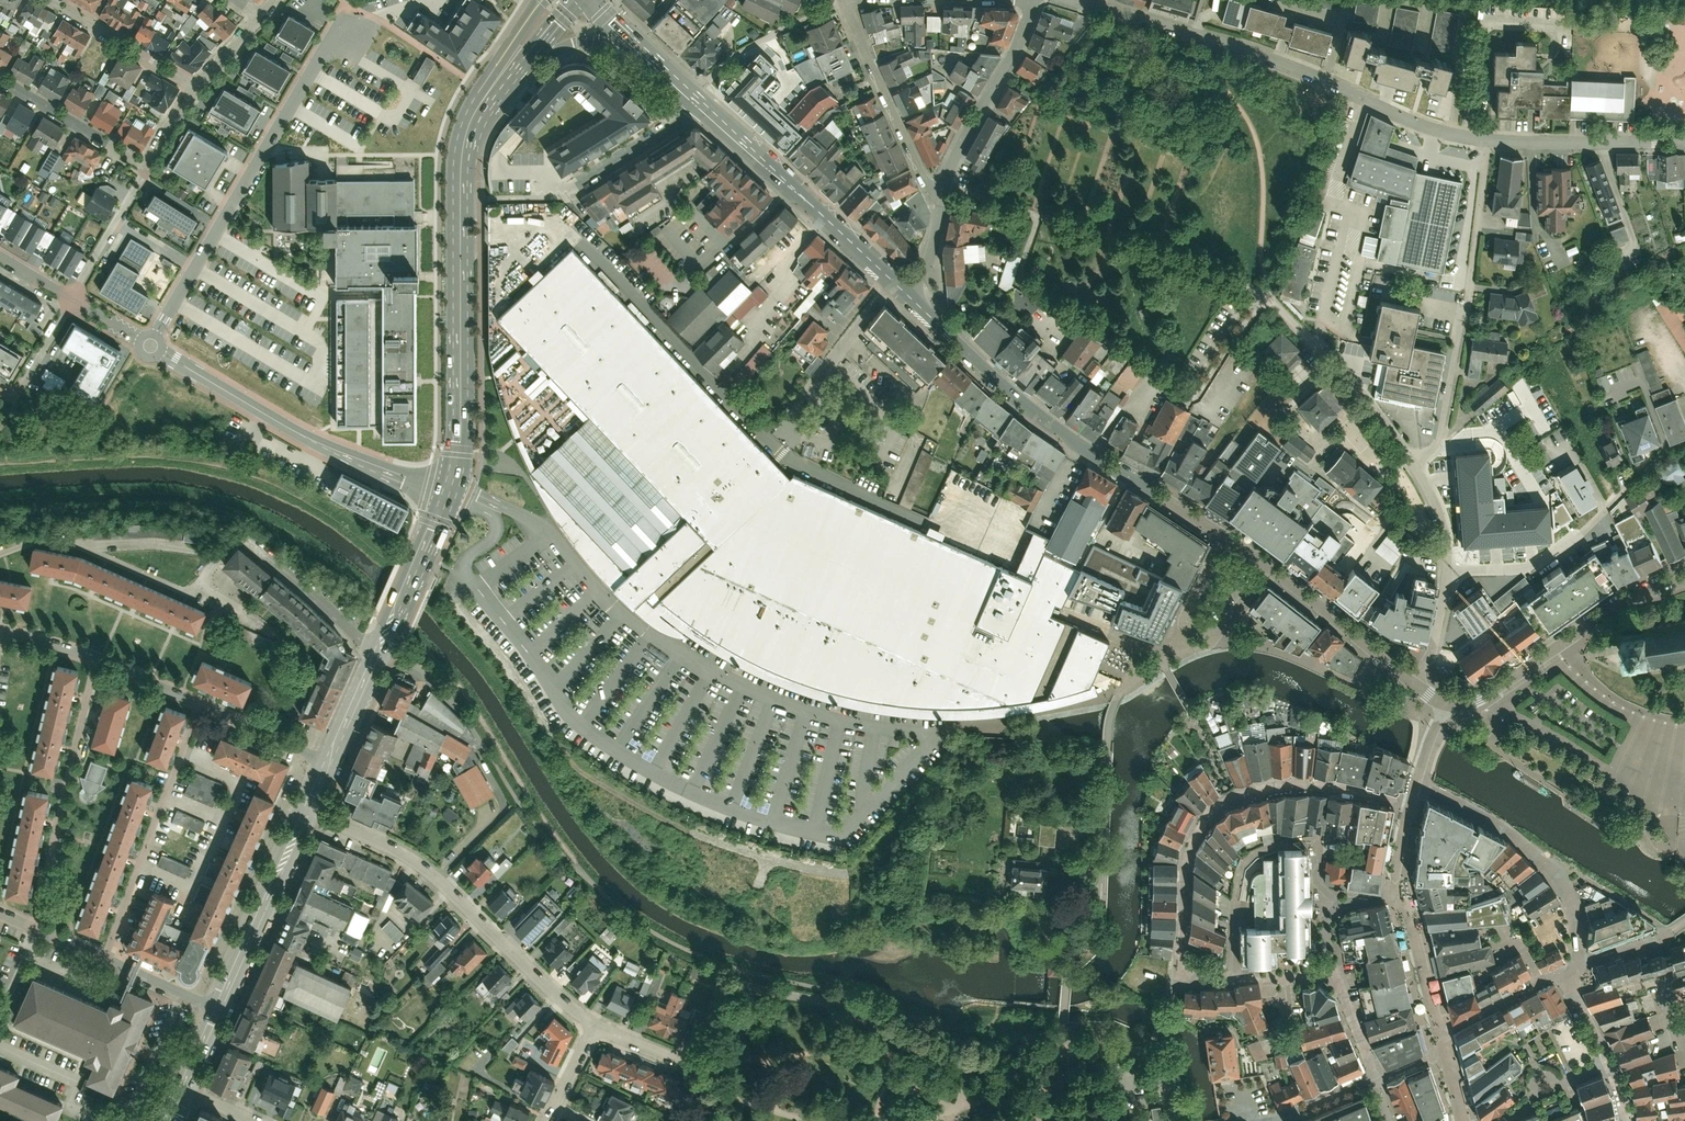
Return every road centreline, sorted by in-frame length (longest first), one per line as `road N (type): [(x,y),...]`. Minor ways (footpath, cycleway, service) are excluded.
road 1 (residential): [(1068,0),(1206,36),(1413,121),(1488,140)]
road 2 (residential): [(381,649),(240,529),(203,548),(37,538),(0,553)]
road 3 (tertiary): [(500,76),(471,120),(462,156),(458,454),(449,490)]
road 4 (tertiary): [(910,297),(1011,393),(1218,530)]
road 5 (residential): [(594,1023),(417,860),(306,807)]
road 6 (residential): [(156,336),(323,53),(348,35)]
road 7 (residential): [(1488,140),(1441,441),(1412,463)]
road 8 (residential): [(161,350),(313,439),(449,490)]
road 9 (tertiary): [(1410,679),(1444,701),(1468,702),(1599,620),(1684,582)]
road 10 (residential): [(93,654),(35,928)]
road 11 (tertiary): [(707,106),(910,297)]
road 12 (residential): [(202,703),(102,958)]
road 13 (residential): [(1669,449),(1581,534),(1533,566),(1449,570)]
road 14 (residential): [(195,85),(153,156),(136,160),(0,78)]
road 15 (residential): [(1262,296),(1320,349),(1412,463)]
road 16 (residential): [(943,200),(926,183),(846,3)]
road 17 (residential): [(943,200),(1033,0)]
road 18 (tertiary): [(217,1007),(306,807)]
road 19 (residential): [(1488,140),(1684,141)]
road 20 (tertiary): [(1266,564),(1410,679)]
road 21 (residential): [(692,92),(743,48),(846,3)]
road 22 (residential): [(552,194),(577,188),(707,106)]
road 23 (residential): [(56,0),(195,85)]
road 24 (tertiary): [(500,76),(573,43),(642,49)]
road 25 (tertiary): [(449,490),(394,625)]
road 26 (residential): [(202,703),(329,756)]
road 27 (residential): [(0,389),(16,398),(73,298)]
road 28 (residential): [(716,1071),(594,1023)]
road 29 (residential): [(73,298),(136,187)]
road 30 (residential): [(102,958),(217,1007)]
road 31 (residential): [(93,654),(202,703)]

